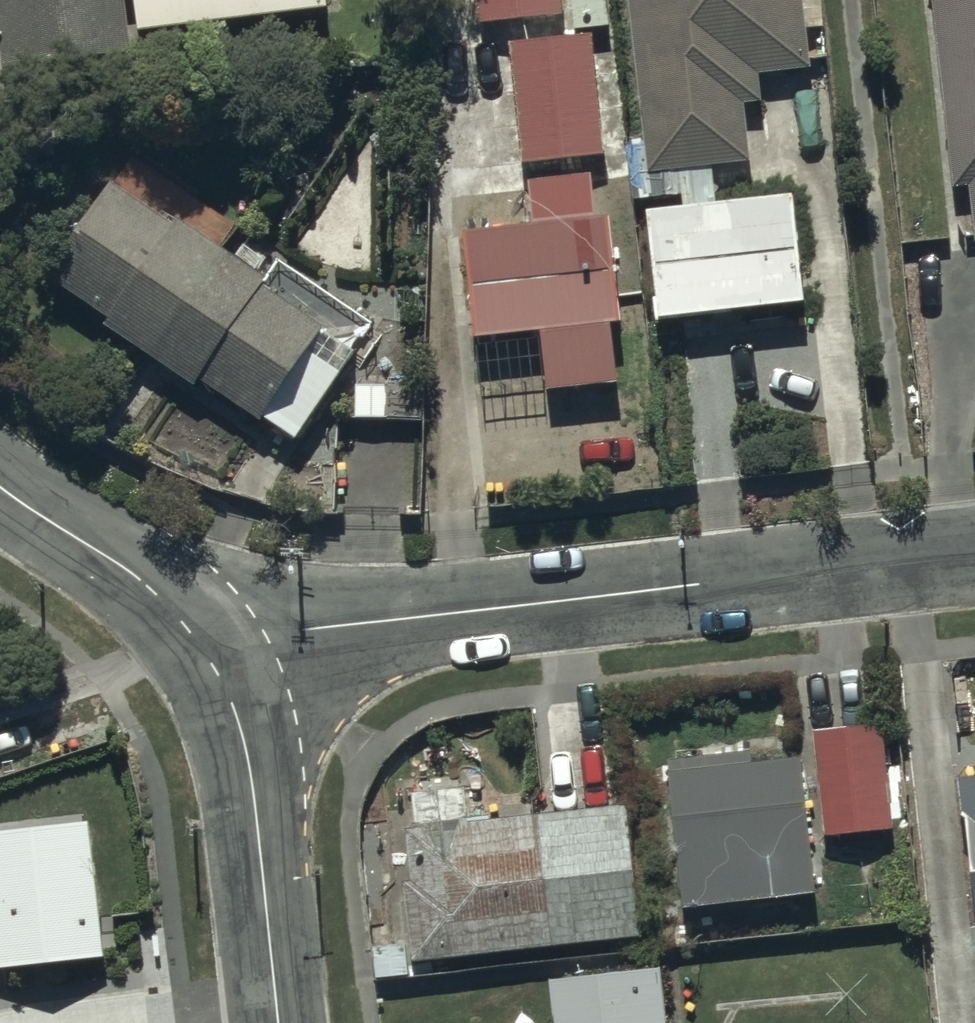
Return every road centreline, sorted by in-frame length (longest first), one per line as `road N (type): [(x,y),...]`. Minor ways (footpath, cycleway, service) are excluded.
road 1 (residential): [(250,634),(974,553)]
road 2 (residential): [(279,1022),(258,830),(250,634)]
road 3 (residential): [(250,634),(122,565),(0,485)]

